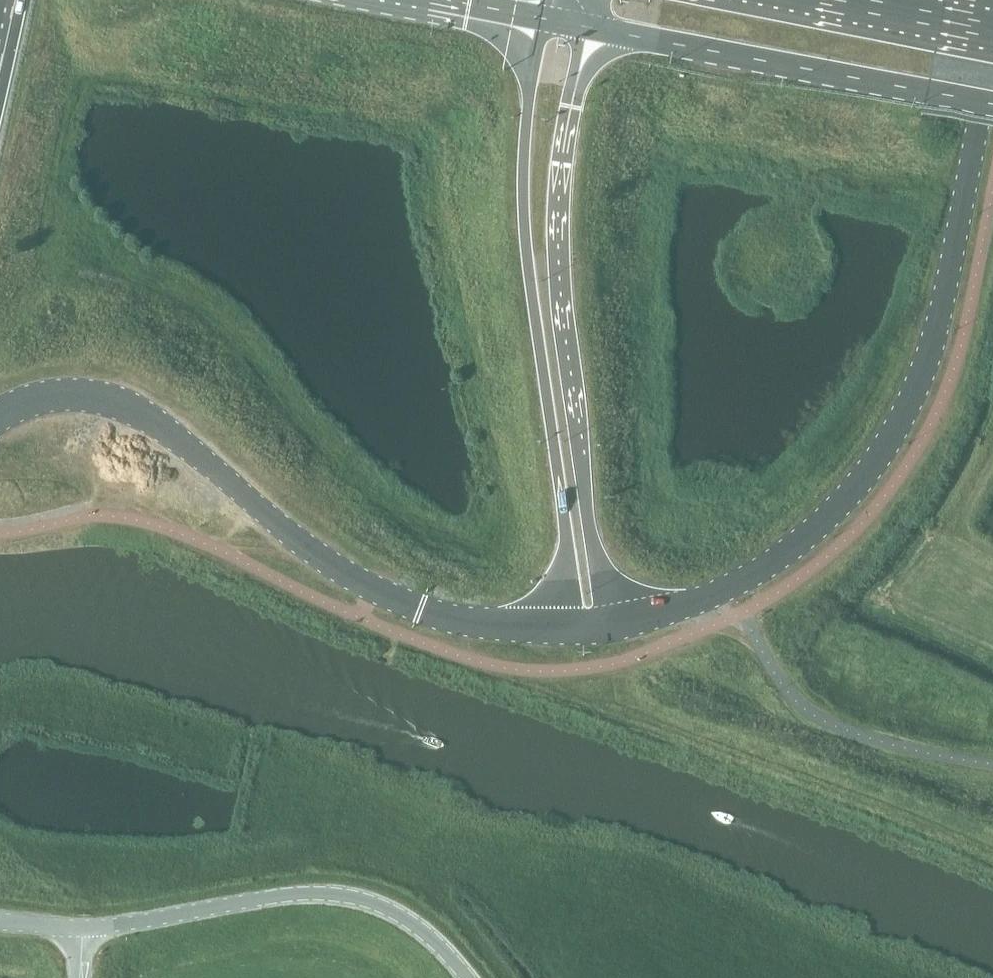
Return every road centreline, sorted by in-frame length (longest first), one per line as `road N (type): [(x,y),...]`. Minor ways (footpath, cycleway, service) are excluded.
road 1 (unclassified): [(611,623),(693,603),(779,558),(839,505),(880,453),(915,393),(936,329),(992,38)]
road 2 (unclassified): [(569,628),(462,621),(364,584),(299,541),(174,434),(118,401),(55,394),(0,413)]
road 3 (unclassified): [(538,19),(523,198),(569,628)]
road 4 (unclassified): [(611,623),(584,491),(558,227),(560,169),(586,30)]
road 5 (track): [(992,859),(503,668)]
road 6 (unclassified): [(468,977),(413,921),(343,896),(293,894),(80,927)]
road 7 (secondary): [(586,30),(992,106)]
road 8 (secondary): [(992,32),(828,0)]

